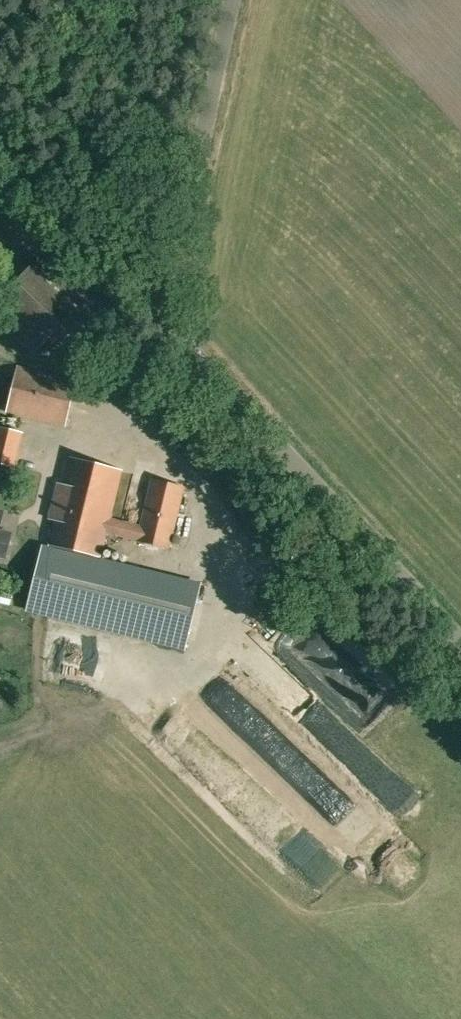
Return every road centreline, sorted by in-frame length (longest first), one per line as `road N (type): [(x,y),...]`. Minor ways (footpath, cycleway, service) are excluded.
road 1 (unclassified): [(460,643),(159,317)]
road 2 (unclassified): [(159,317),(231,0)]
road 3 (unclassified): [(159,317),(0,143)]

